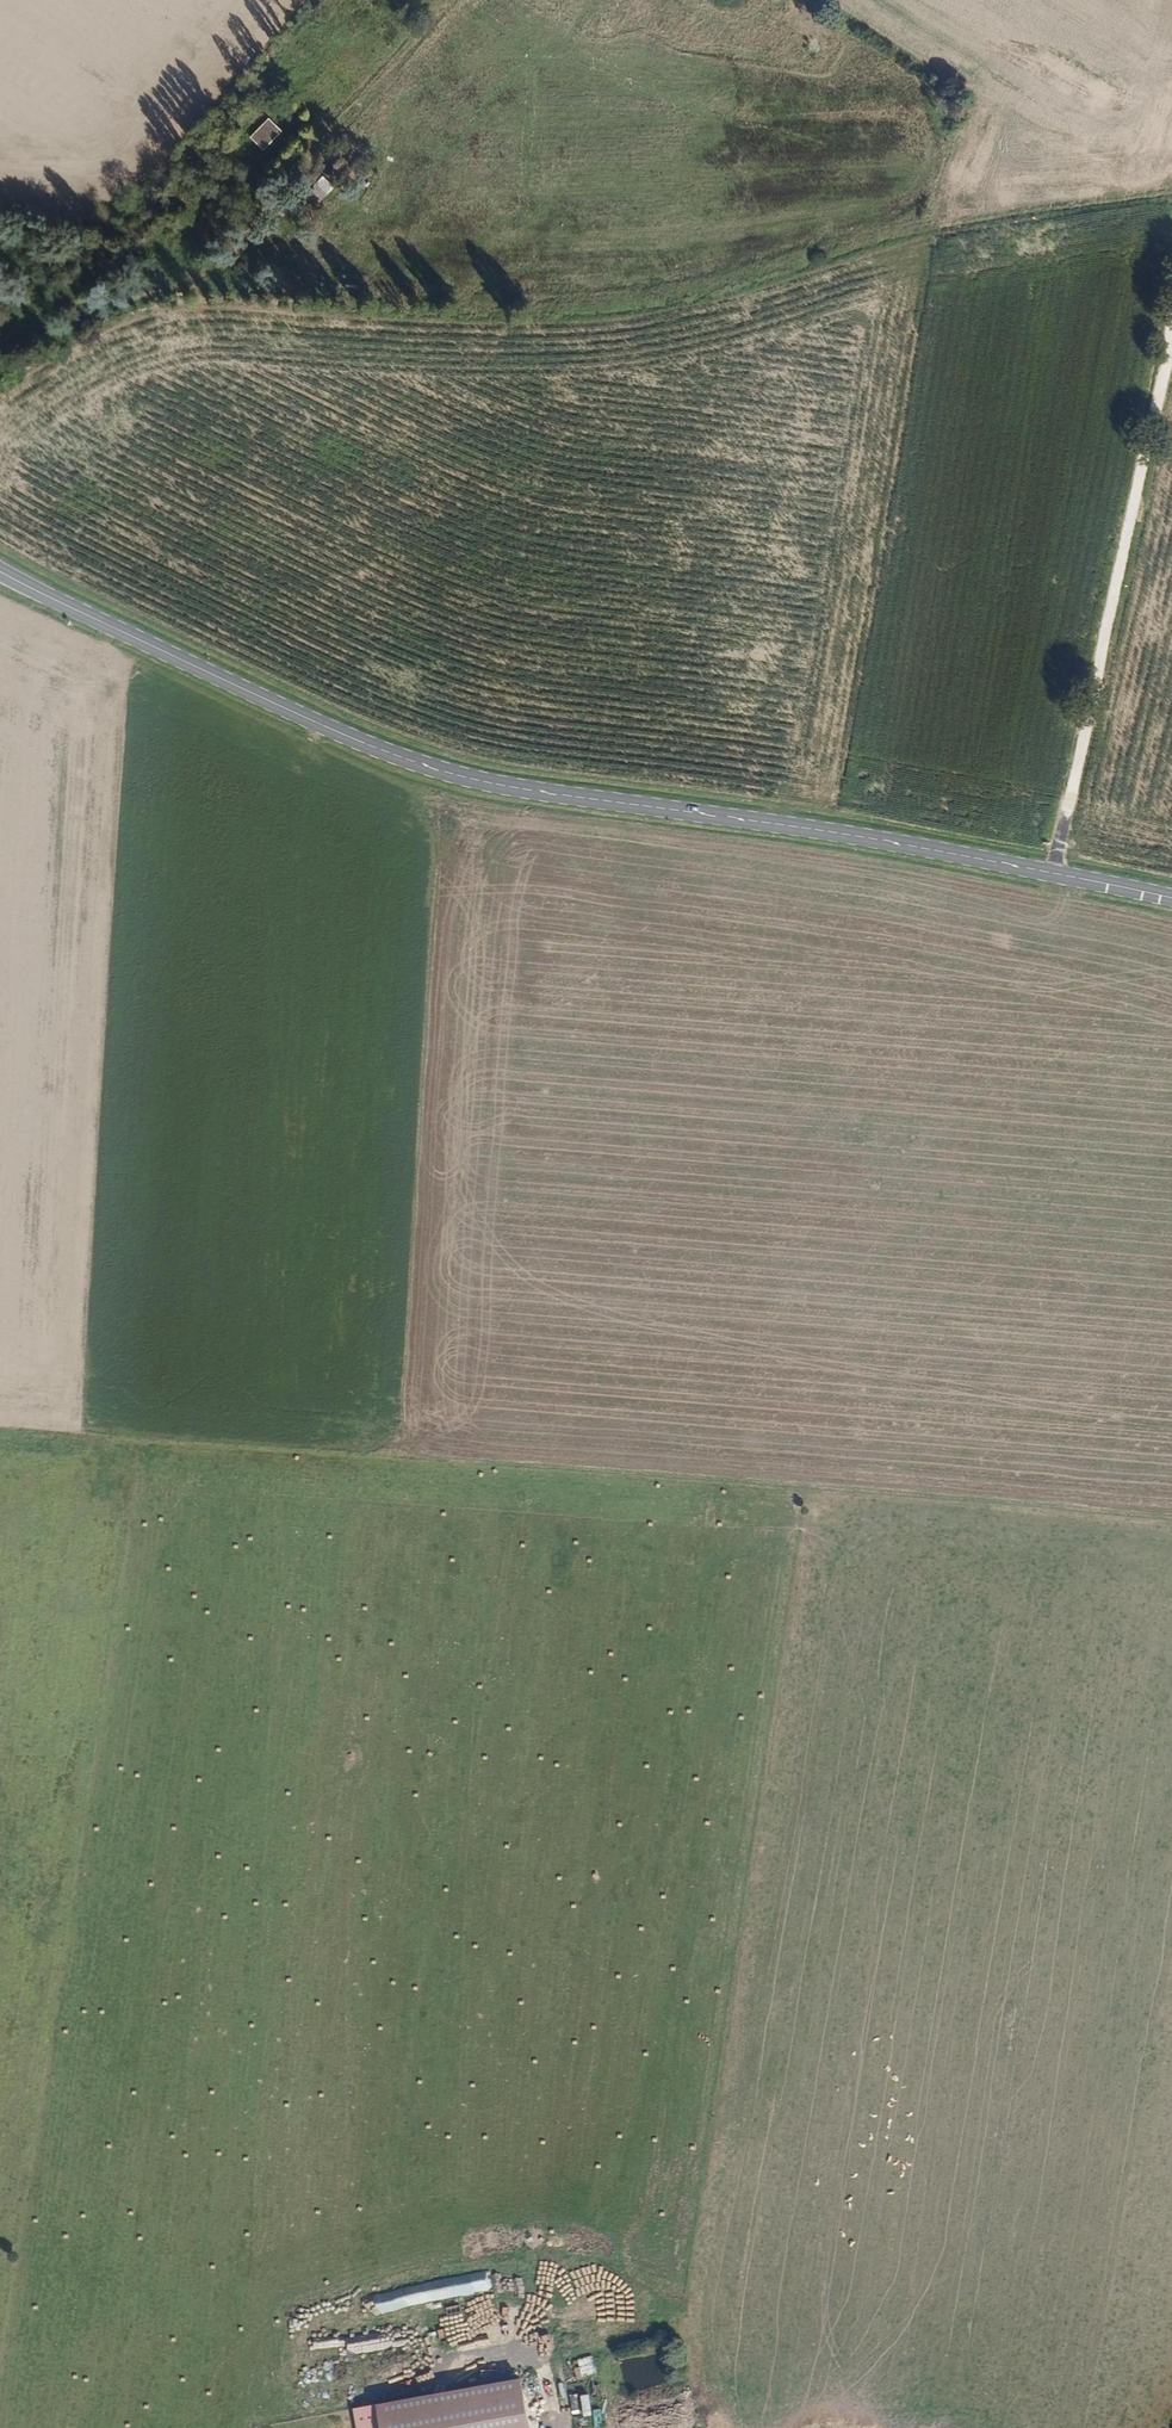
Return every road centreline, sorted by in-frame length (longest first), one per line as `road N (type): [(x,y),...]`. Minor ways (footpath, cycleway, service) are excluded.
road 1 (tertiary): [(1171,898),(823,831),(475,780),(325,726),(0,570)]
road 2 (track): [(1056,874),(1171,359)]

